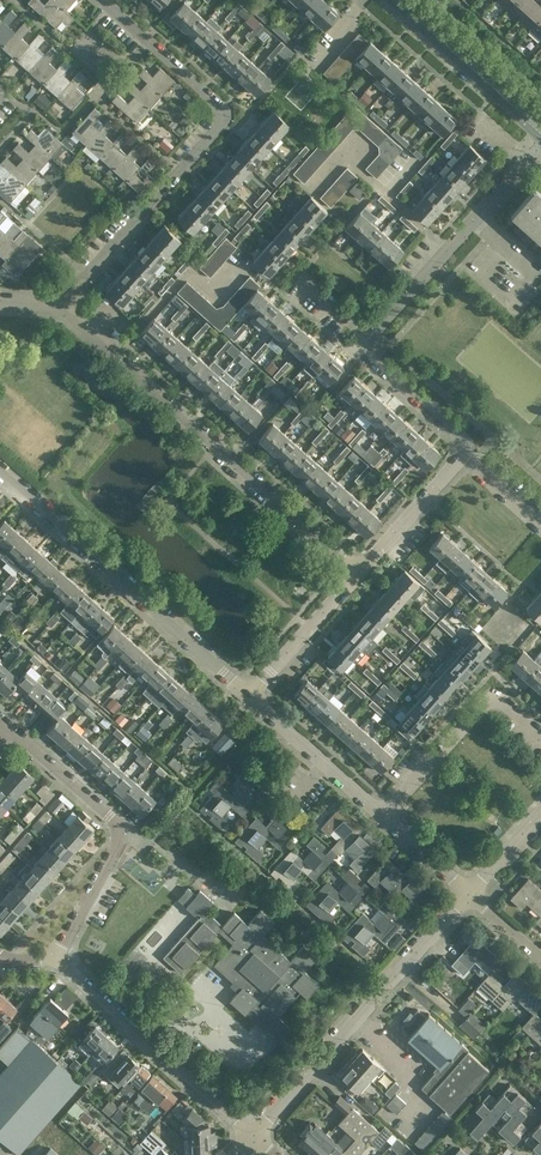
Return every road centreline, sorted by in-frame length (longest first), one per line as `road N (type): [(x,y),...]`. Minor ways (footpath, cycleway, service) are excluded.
road 1 (residential): [(102,0),(225,107),(226,119),(62,305)]
road 2 (residential): [(248,697),(0,473)]
road 3 (residential): [(115,352),(358,571)]
road 4 (residential): [(251,1136),(469,894)]
road 5 (residential): [(55,960),(119,829),(10,730)]
road 6 (residential): [(251,1136),(55,960)]
road 7 (residential): [(383,819),(486,700),(497,696),(540,734)]
road 8 (tertiary): [(540,129),(395,0)]
road 9 (residential): [(115,352),(188,271),(212,292),(244,257)]
road 10 (residential): [(383,819),(248,697)]
road 11 (residential): [(358,571),(248,697)]
road 12 (residential): [(461,457),(460,436),(371,357),(369,336)]
road 13 (residential): [(369,336),(476,220)]
road 14 (residential): [(358,571),(461,457)]

